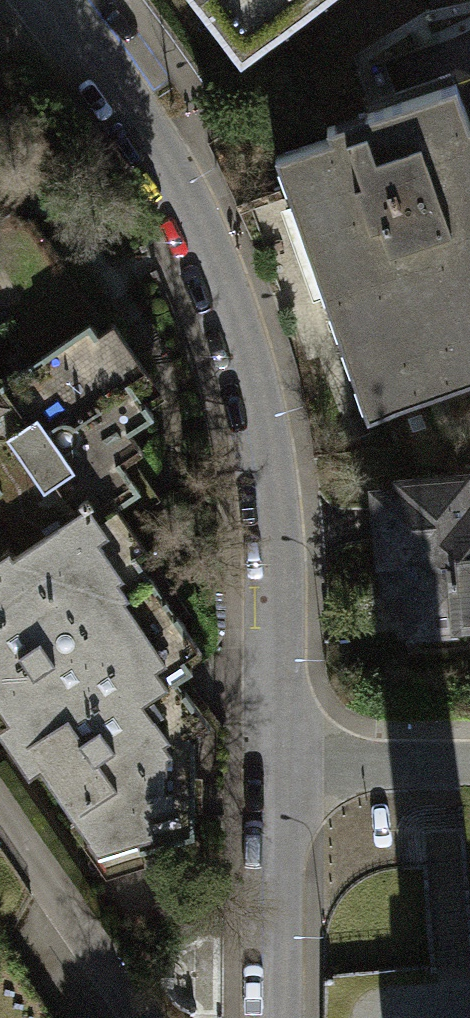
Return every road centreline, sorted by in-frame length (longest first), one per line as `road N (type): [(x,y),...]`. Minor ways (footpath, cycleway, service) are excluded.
road 1 (residential): [(44,0),(153,152),(196,235),(231,320),(260,426),(277,544),(275,1017)]
road 2 (residential): [(139,1017),(0,823)]

